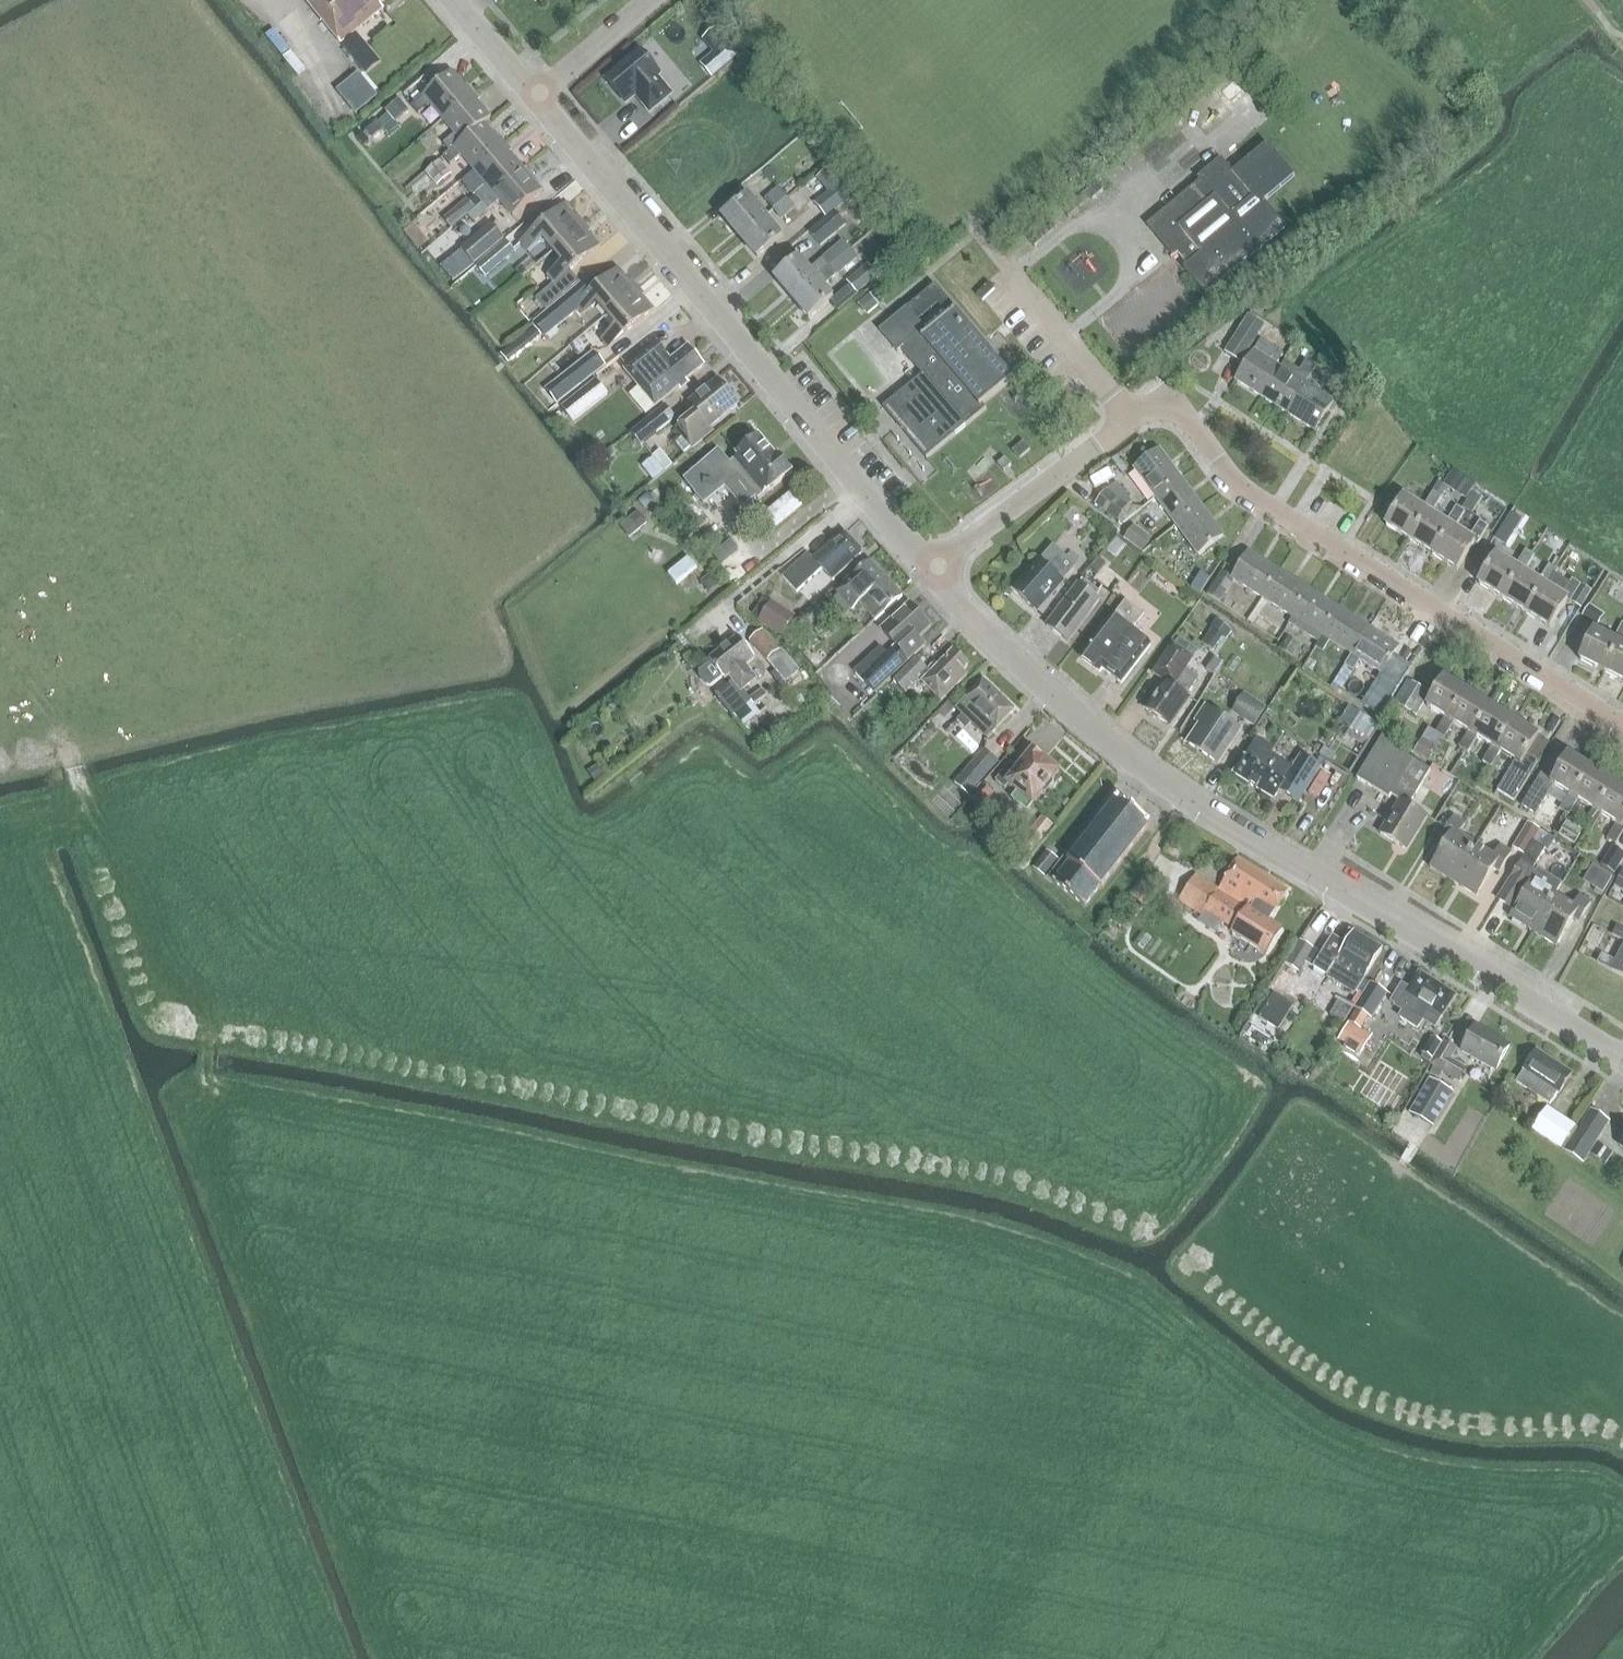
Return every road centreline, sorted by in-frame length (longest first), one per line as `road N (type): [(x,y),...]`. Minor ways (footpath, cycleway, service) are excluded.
road 1 (tertiary): [(1622,1060),(1132,761),(927,572)]
road 2 (residential): [(927,572),(1132,419),(1174,410),(1251,495),(1622,725)]
road 3 (tertiary): [(927,572),(534,97)]
road 4 (residential): [(534,97),(649,0)]
road 5 (tertiary): [(534,97),(452,0)]

